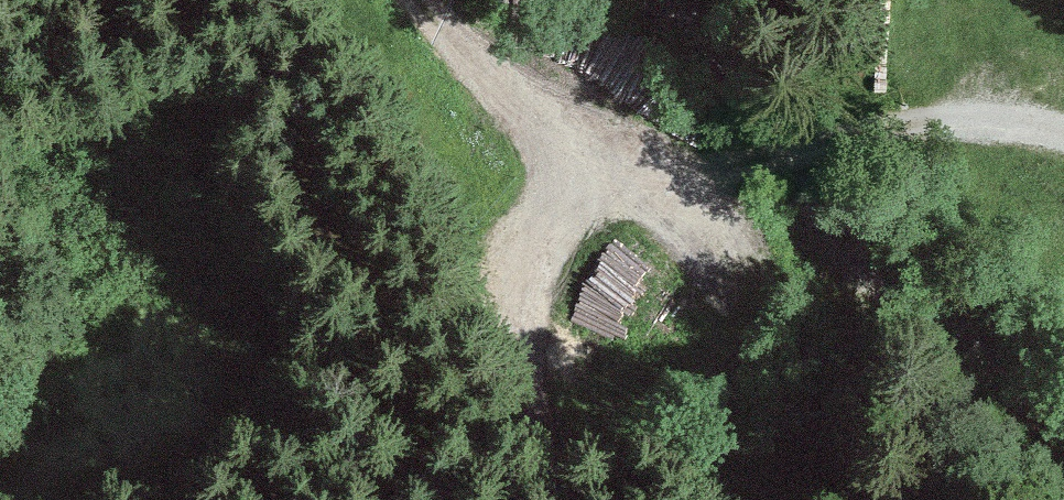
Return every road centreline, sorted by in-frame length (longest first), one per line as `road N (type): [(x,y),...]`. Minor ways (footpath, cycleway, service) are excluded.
road 1 (track): [(418,0),(530,118),(582,151),(658,171),(962,113),(1063,128)]
road 2 (track): [(567,499),(522,270),(582,151)]

